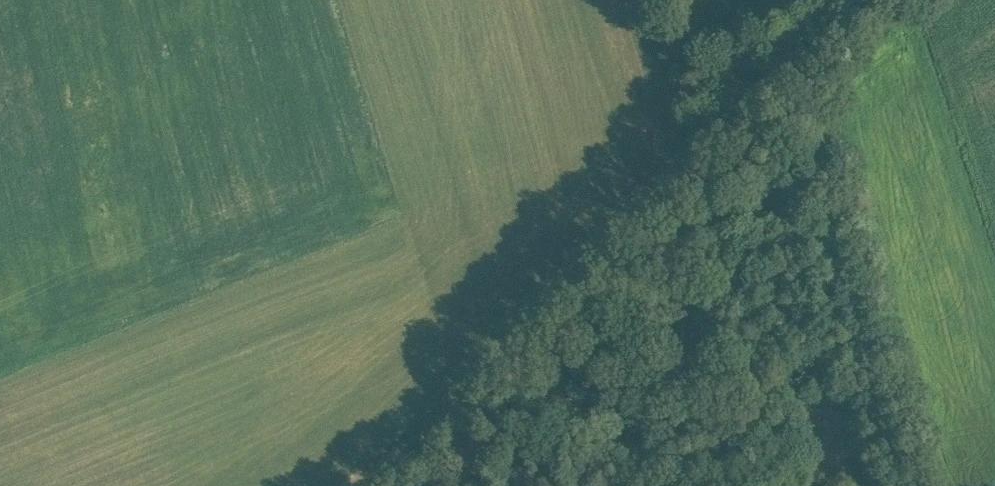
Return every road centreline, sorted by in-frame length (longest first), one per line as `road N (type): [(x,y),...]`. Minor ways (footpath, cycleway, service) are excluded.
road 1 (track): [(639,263),(909,0)]

